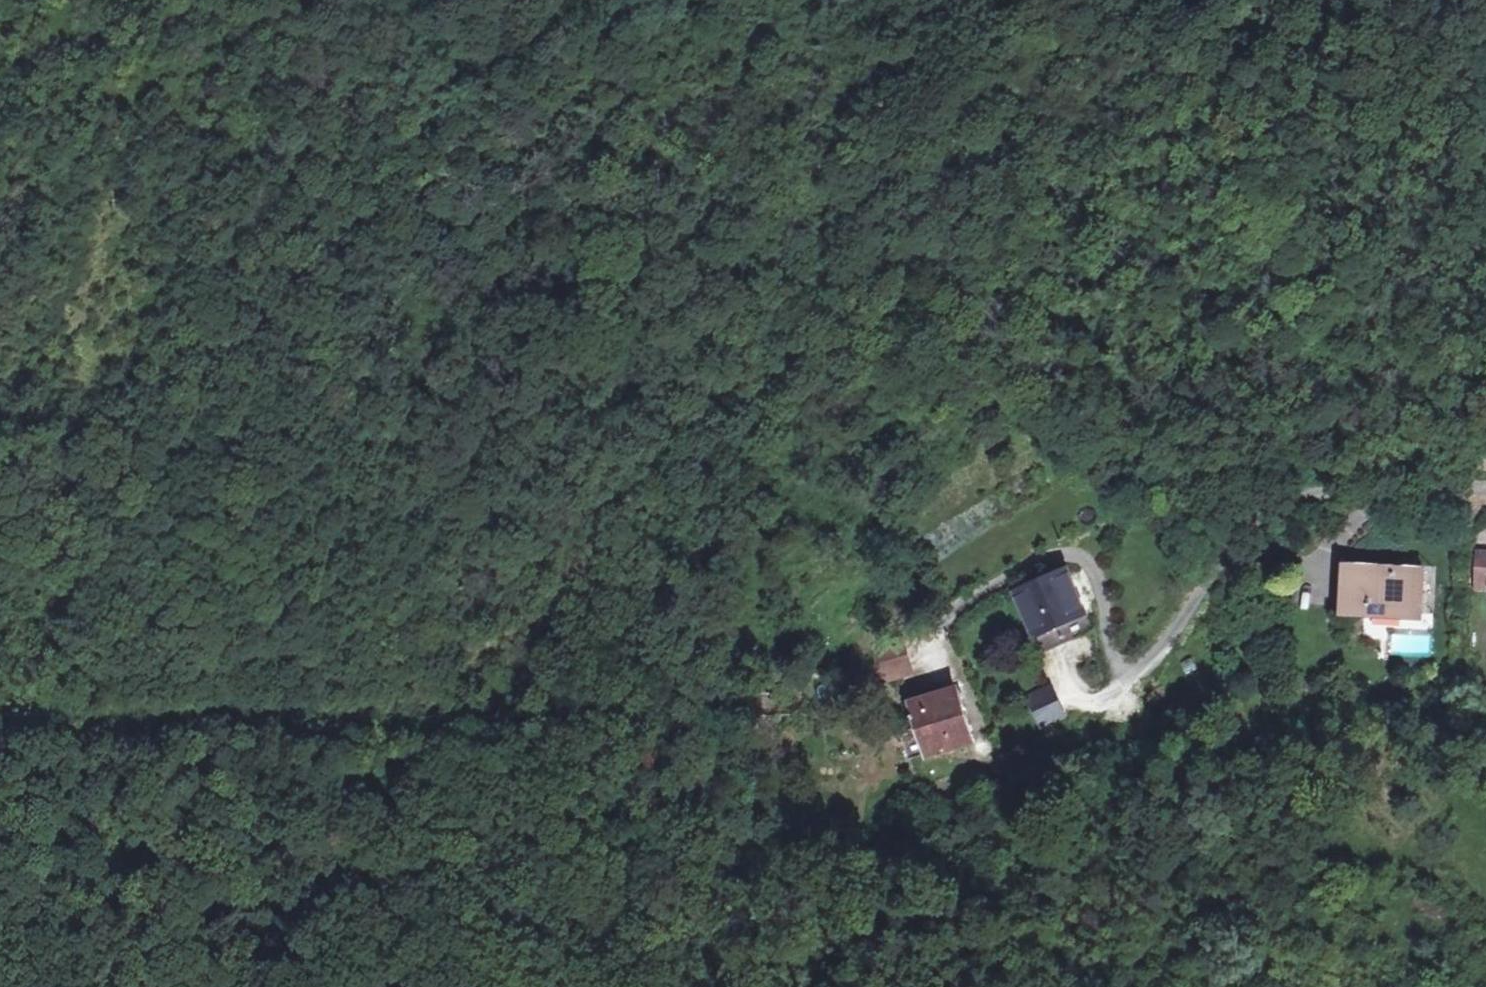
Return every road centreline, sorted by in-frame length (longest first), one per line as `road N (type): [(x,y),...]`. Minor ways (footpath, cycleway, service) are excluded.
road 1 (residential): [(1485,452),(1396,461),(1300,493),(1121,680)]

